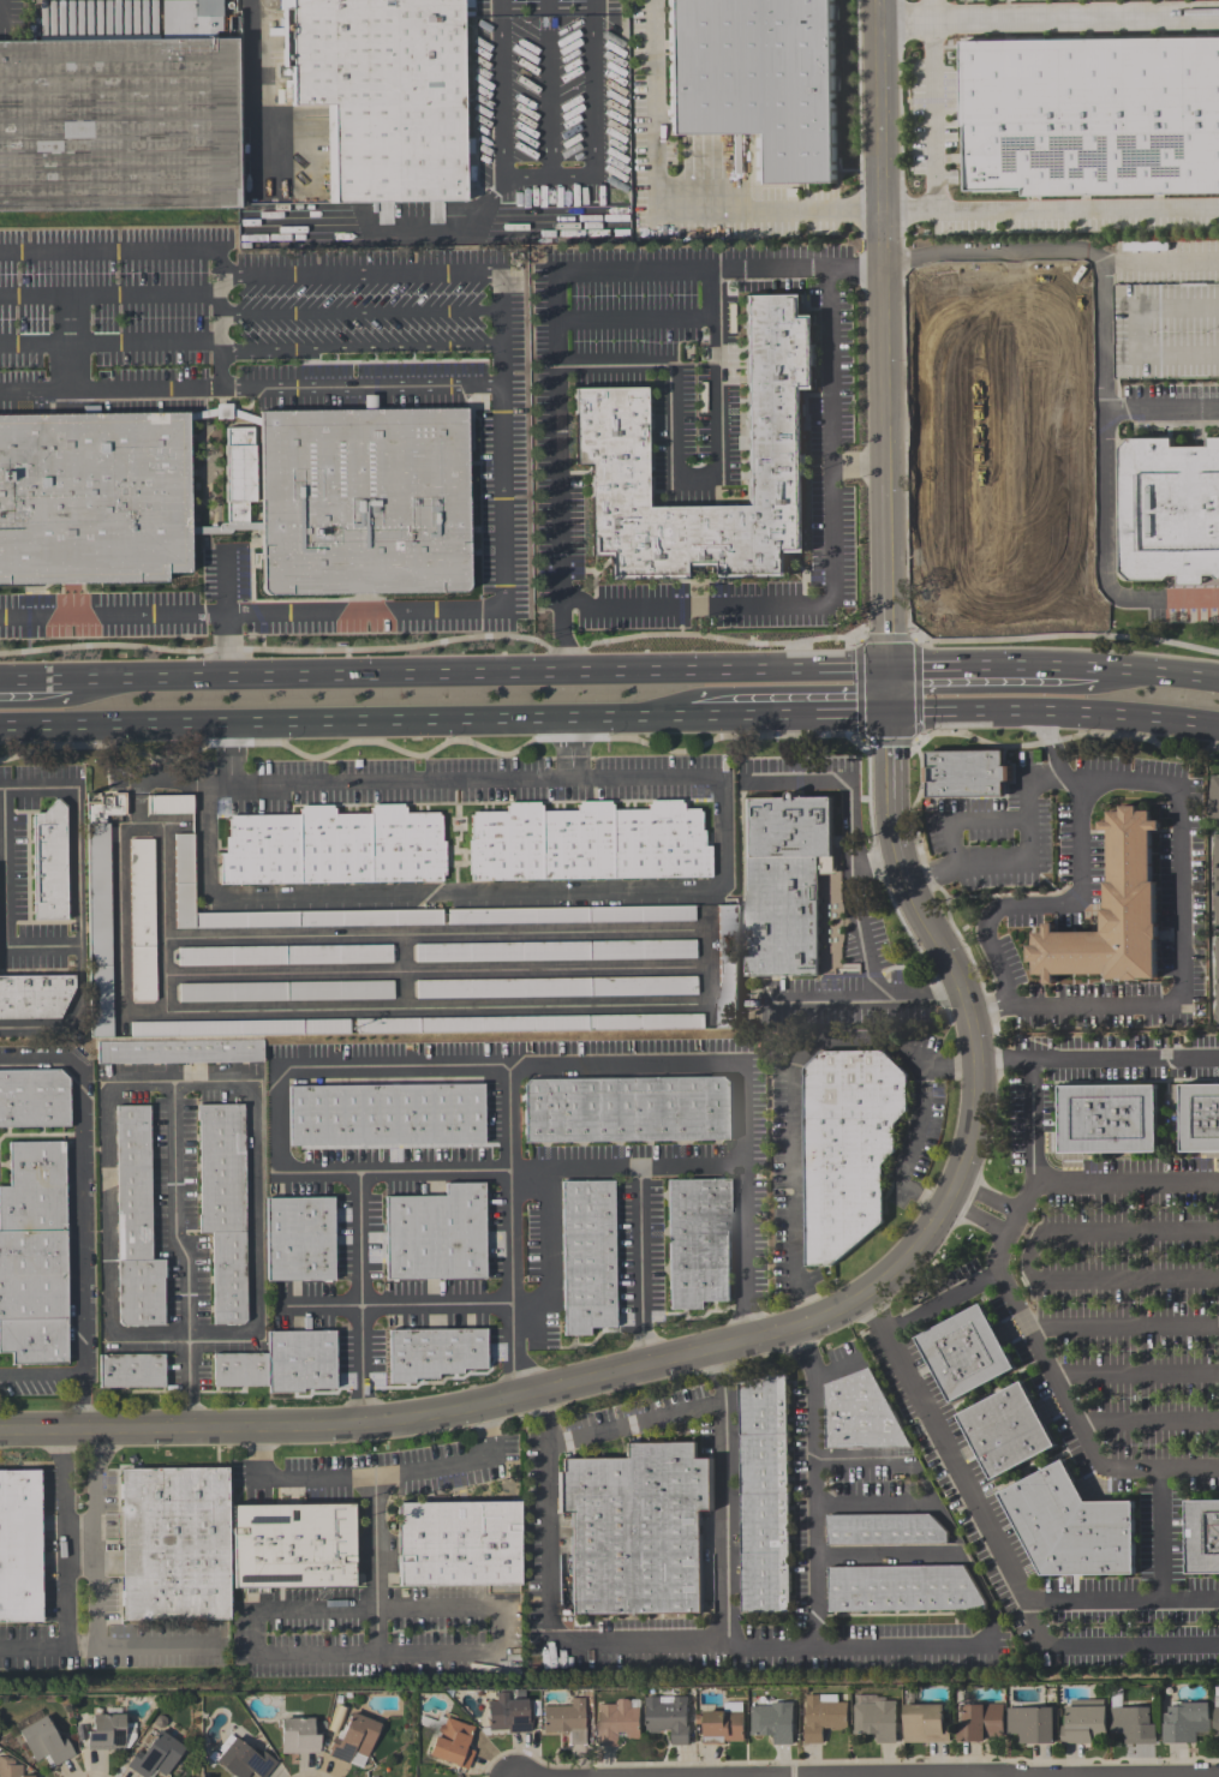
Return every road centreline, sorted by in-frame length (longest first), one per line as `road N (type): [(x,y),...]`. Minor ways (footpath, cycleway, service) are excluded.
road 1 (residential): [(0,1433),(395,1422),(748,1341),(793,1330),(885,1286),(949,1209),(984,1100),(966,1001),(900,876),(892,831),(880,0)]
road 2 (primary): [(892,670),(76,684)]
road 3 (primary): [(0,727),(665,716)]
road 4 (primary): [(892,713),(1036,710),(1218,726)]
road 5 (primary): [(1121,671),(892,670)]
road 6 (primary): [(665,716),(892,713)]

